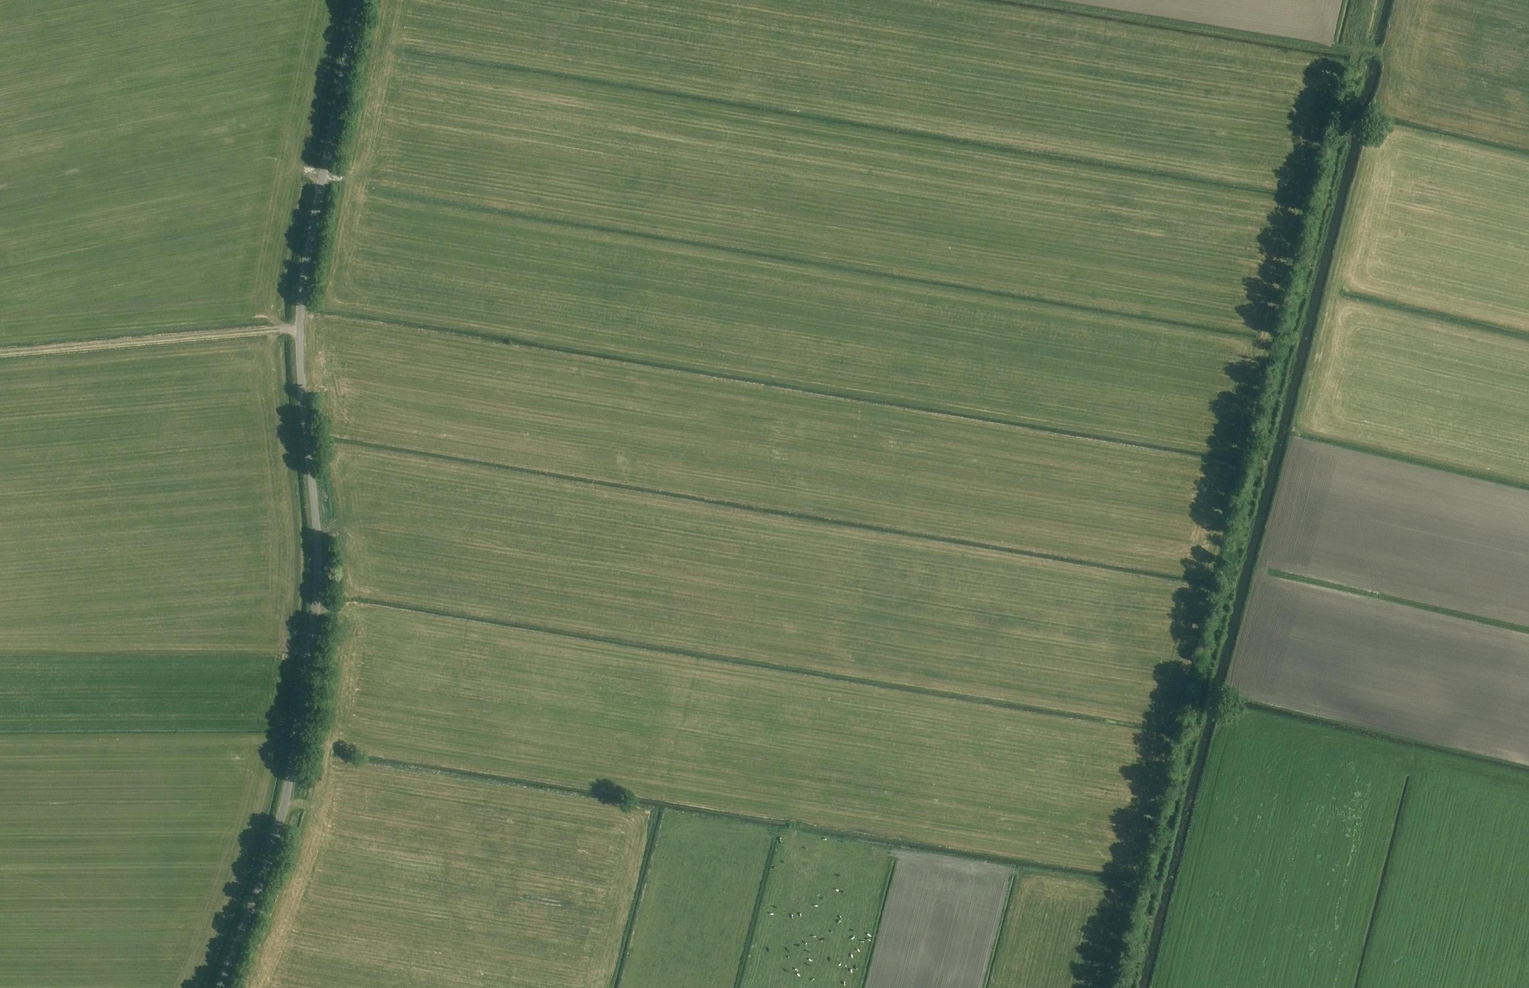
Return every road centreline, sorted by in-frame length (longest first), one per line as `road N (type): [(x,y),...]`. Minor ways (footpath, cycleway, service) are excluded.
road 1 (unclassified): [(219,987),(277,830),(315,614),(317,539),(299,328),(357,0)]
road 2 (track): [(0,354),(299,328)]

